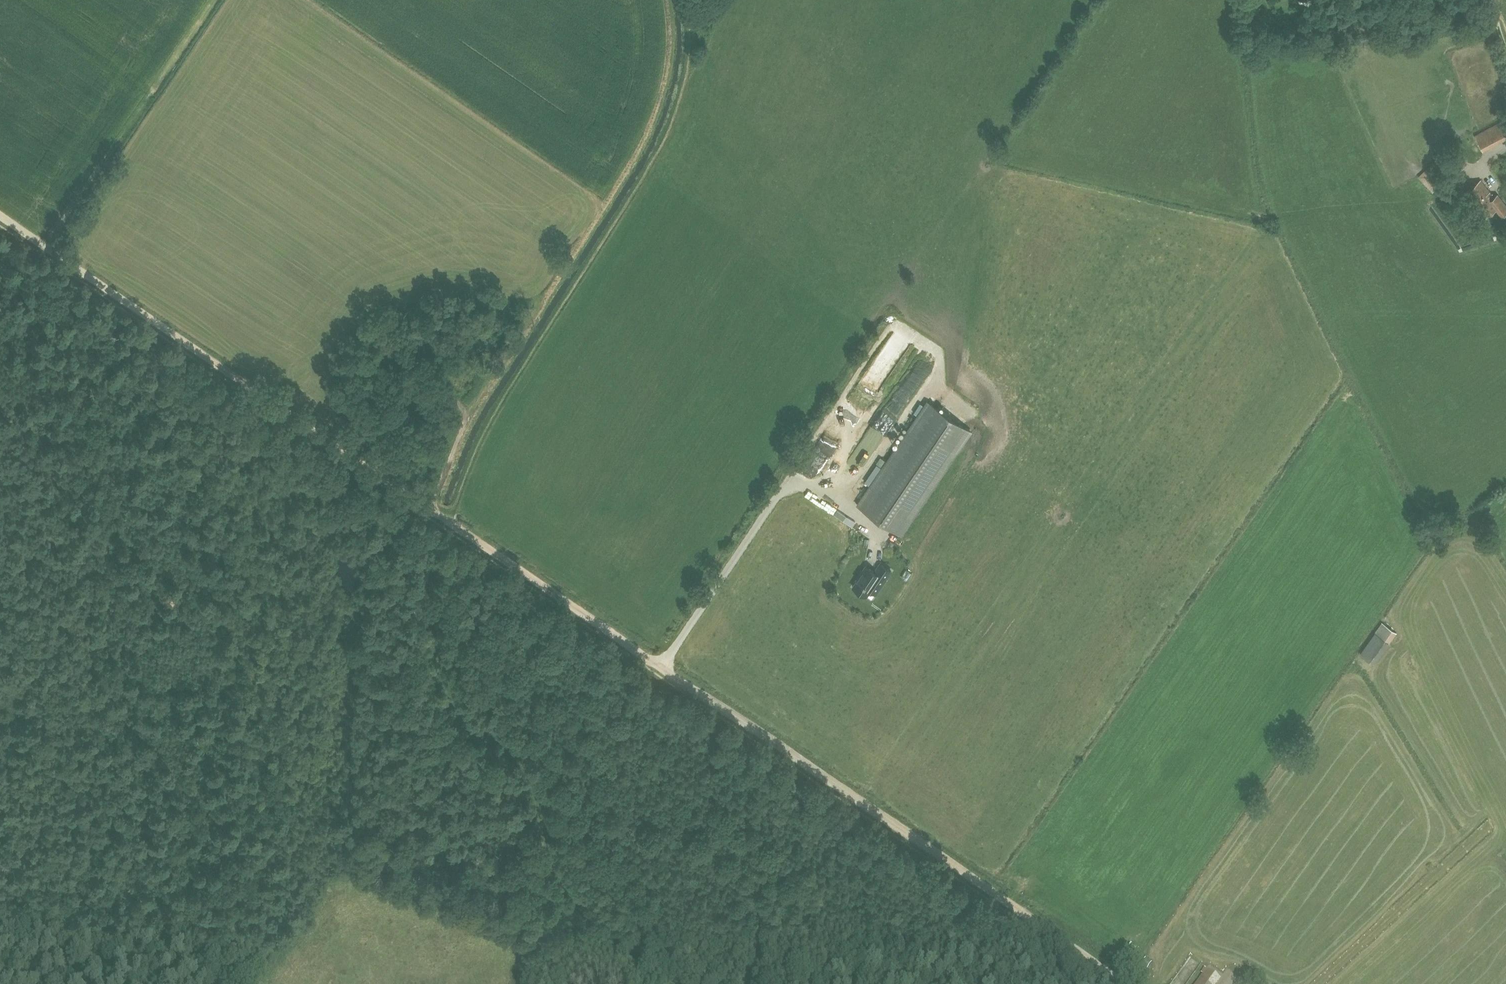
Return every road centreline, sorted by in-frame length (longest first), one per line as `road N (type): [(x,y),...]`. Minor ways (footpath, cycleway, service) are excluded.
road 1 (track): [(1130,983),(0,216)]
road 2 (track): [(757,730),(750,783),(763,942),(751,983)]
road 3 (track): [(424,515),(471,416),(543,304)]
road 4 (track): [(61,951),(257,975)]

